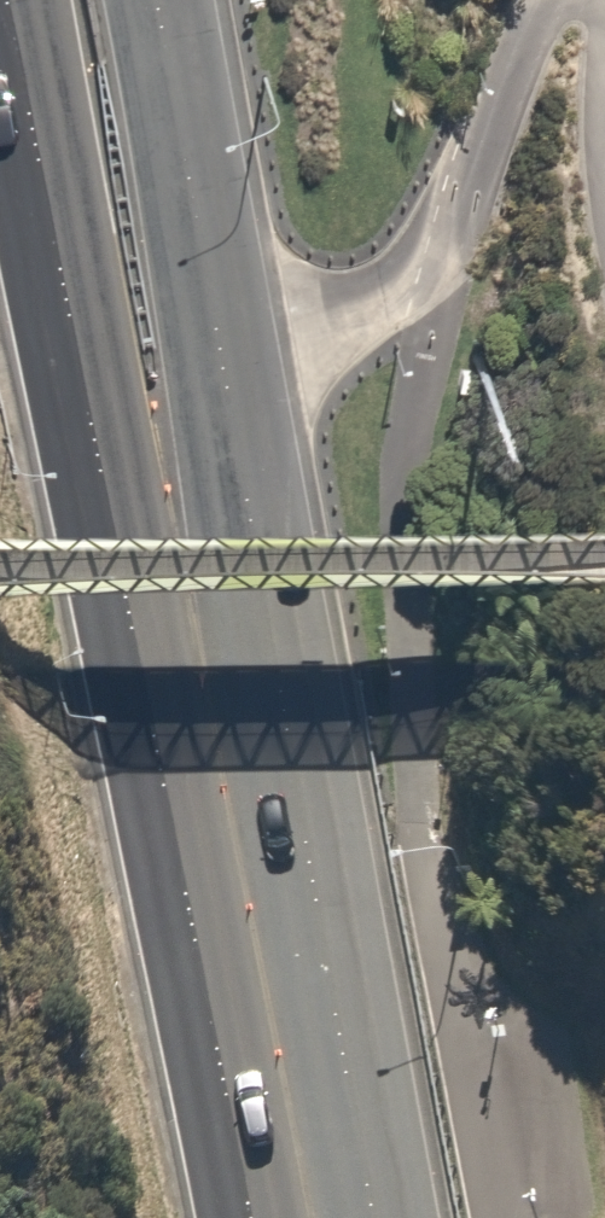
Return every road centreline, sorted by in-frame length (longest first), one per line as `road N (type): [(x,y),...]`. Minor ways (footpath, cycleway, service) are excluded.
road 1 (secondary): [(251,1217),(7,0)]
road 2 (secondary): [(154,0),(377,1217)]

